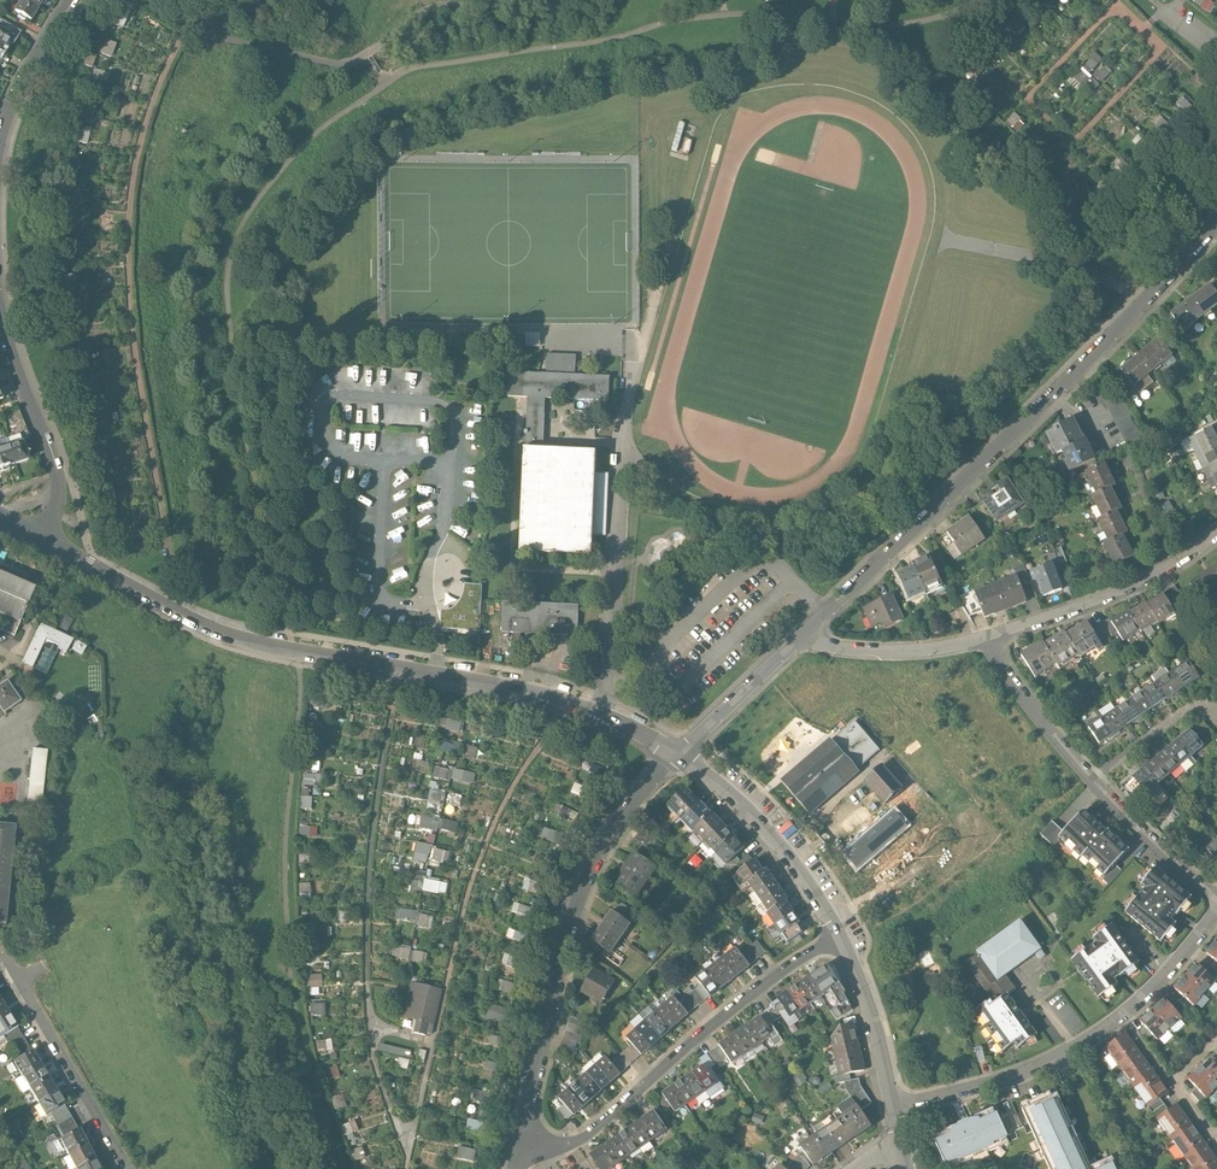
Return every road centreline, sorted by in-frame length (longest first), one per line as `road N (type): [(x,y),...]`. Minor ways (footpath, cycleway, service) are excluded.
road 1 (residential): [(42,535),(225,634),(569,699),(679,754)]
road 2 (residential): [(1216,223),(802,634)]
road 3 (residential): [(679,754),(625,814),(580,896),(523,1145)]
road 4 (track): [(1166,6),(1146,27),(1117,4),(1030,97),(1078,141),(1167,47)]
road 5 (residential): [(839,935),(737,1005),(588,1134),(523,1145)]
road 6 (residential): [(1216,919),(1172,975),(1086,1041),(980,1087),(896,1105)]
road 7 (residential): [(1216,894),(1076,758),(990,638)]
road 8 (residential): [(1216,538),(1135,588),(990,638)]
road 9 (residential): [(10,956),(131,1168)]
road 10 (residential): [(679,754),(786,851),(839,935)]
road 11 (residential): [(0,314),(55,469),(58,500),(42,535)]
road 12 (residential): [(802,634),(888,651),(990,638)]
road 13 (residential): [(839,935),(870,1003),(896,1105)]
road 14 (residential): [(802,634),(679,754)]
road 15 (residential): [(70,0),(27,71),(0,138)]

